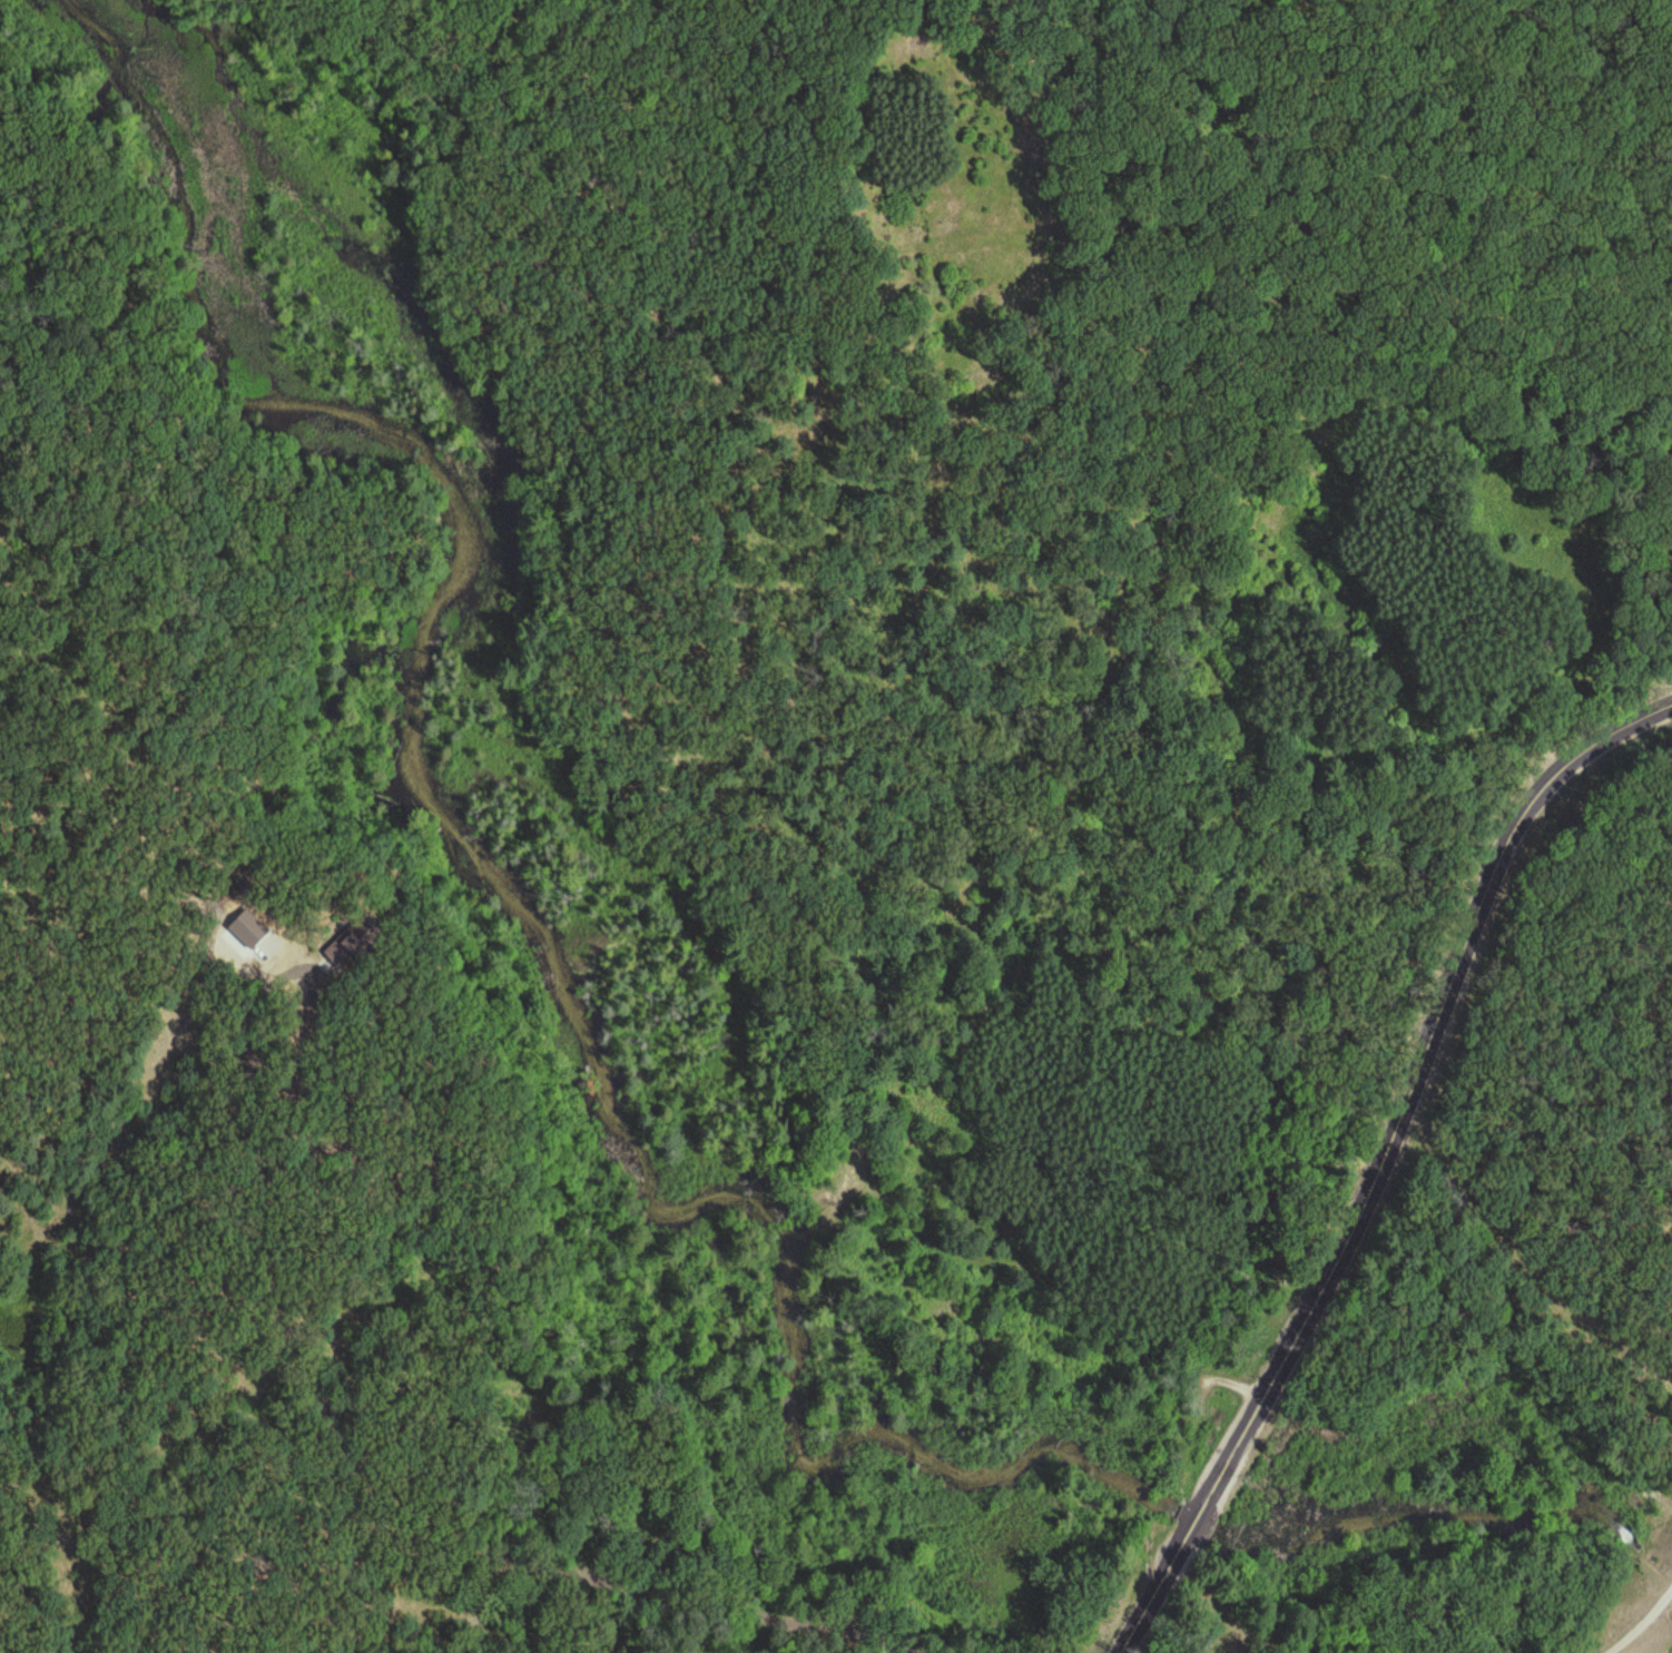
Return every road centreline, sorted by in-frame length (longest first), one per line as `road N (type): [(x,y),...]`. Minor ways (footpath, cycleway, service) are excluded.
road 1 (tertiary): [(1128,1652),(1446,1034),(1525,805),(1568,755),(1671,693)]

